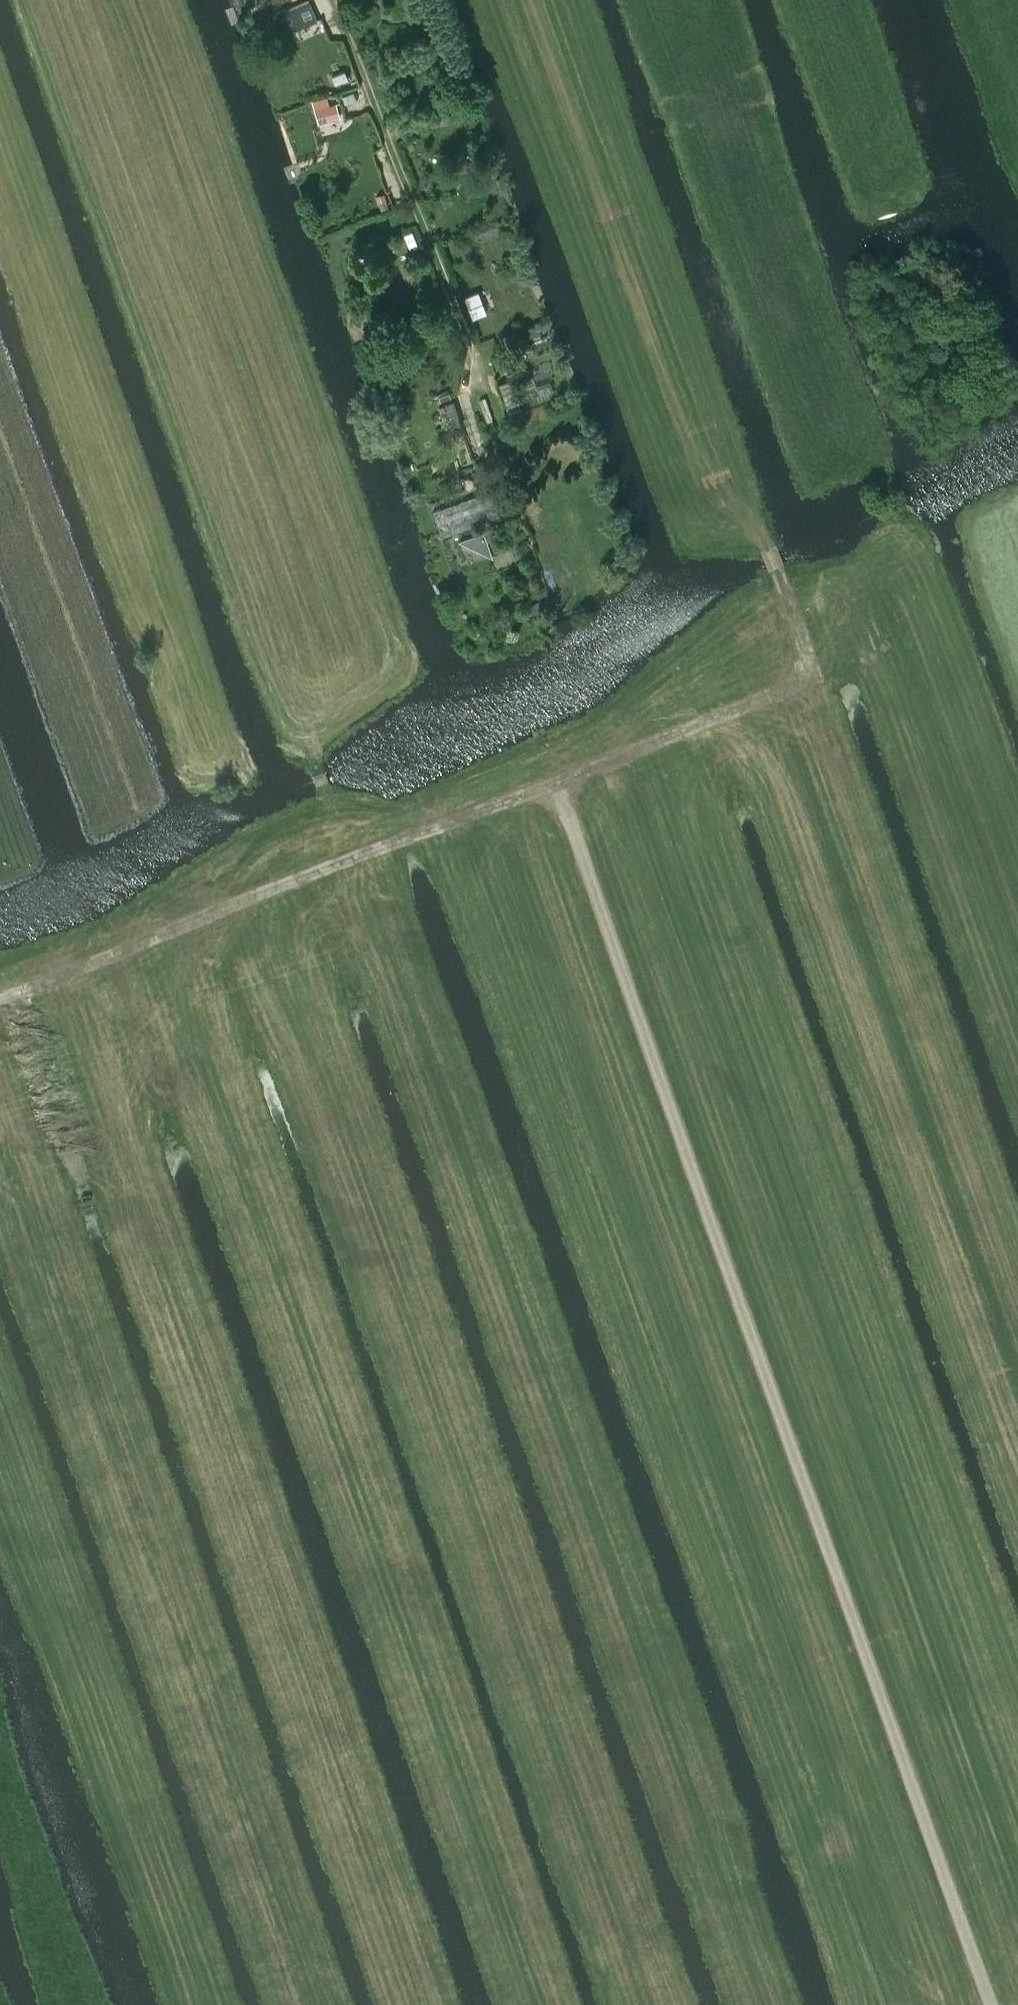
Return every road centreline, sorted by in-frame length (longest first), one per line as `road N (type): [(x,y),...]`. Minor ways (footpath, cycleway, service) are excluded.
road 1 (track): [(488,406),(334,0)]

